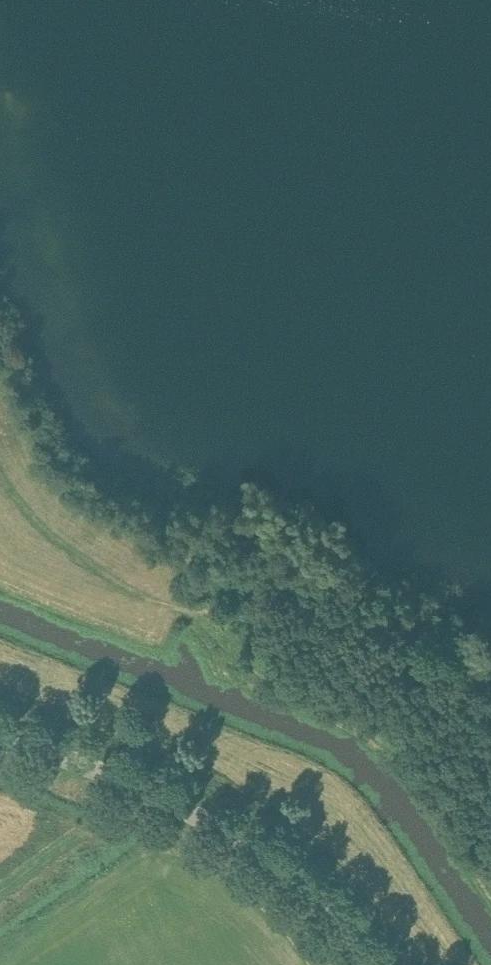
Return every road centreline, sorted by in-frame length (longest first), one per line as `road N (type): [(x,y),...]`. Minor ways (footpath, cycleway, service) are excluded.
road 1 (unclassified): [(377,964),(315,890),(231,831),(0,732)]

